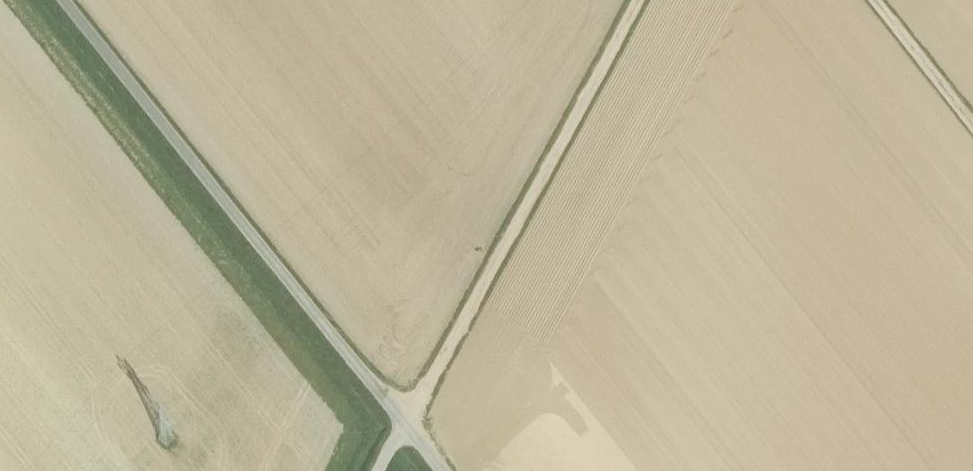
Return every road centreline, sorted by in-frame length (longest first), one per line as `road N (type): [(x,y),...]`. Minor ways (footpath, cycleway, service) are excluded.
road 1 (track): [(403,423),(66,0)]
road 2 (track): [(636,0),(403,423)]
road 3 (track): [(875,0),(972,122)]

